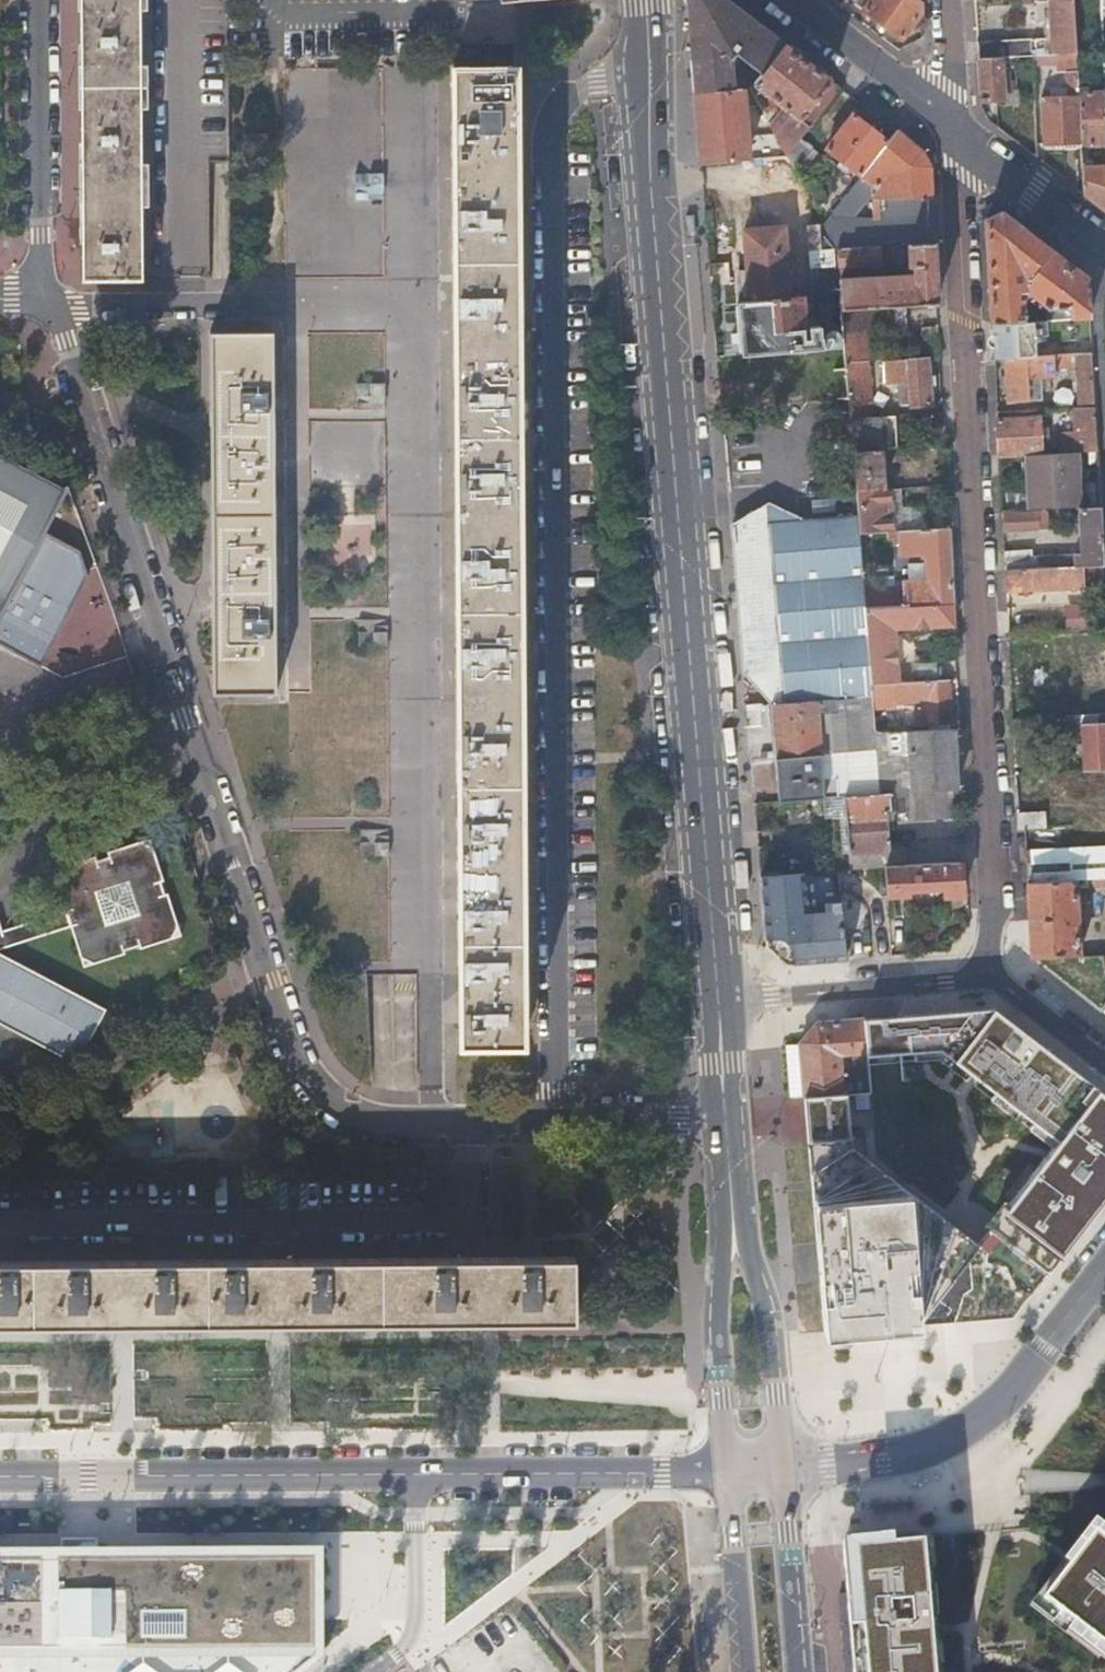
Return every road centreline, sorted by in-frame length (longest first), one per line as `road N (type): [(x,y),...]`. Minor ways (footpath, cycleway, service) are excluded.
road 1 (residential): [(474,1123),(357,1122),(313,1092),(300,1068),(66,340),(44,296)]
road 2 (secondary): [(717,998),(651,182),(649,0)]
road 3 (residential): [(992,957),(999,944),(962,176),(952,123)]
road 4 (residential): [(0,1480),(597,1472)]
road 5 (residential): [(0,1226),(475,1218),(474,1123)]
road 6 (residential): [(1104,1268),(1001,1406),(946,1442),(784,1471)]
road 7 (secondary): [(784,1471),(771,1309),(751,1261),(725,1118)]
road 8 (secondary): [(725,1118),(720,1322),(730,1474)]
road 9 (residential): [(370,1671),(591,1497),(597,1472)]
road 10 (residential): [(44,296),(41,0)]
road 11 (residential): [(717,998),(963,975),(992,957)]
road 12 (residential): [(474,1123),(725,1118)]
road 13 (unclassified): [(1095,251),(1104,452)]
road 14 (residential): [(793,0),(952,123)]
road 15 (secondary): [(799,1671),(784,1471)]
road 16 (secondary): [(730,1474),(745,1671)]
road 17 (residential): [(952,123),(1095,251)]
road 18 (residential): [(1104,1048),(992,957)]
road 19 (residential): [(597,1472),(730,1474)]
road 20 (residential): [(944,0),(952,123)]

